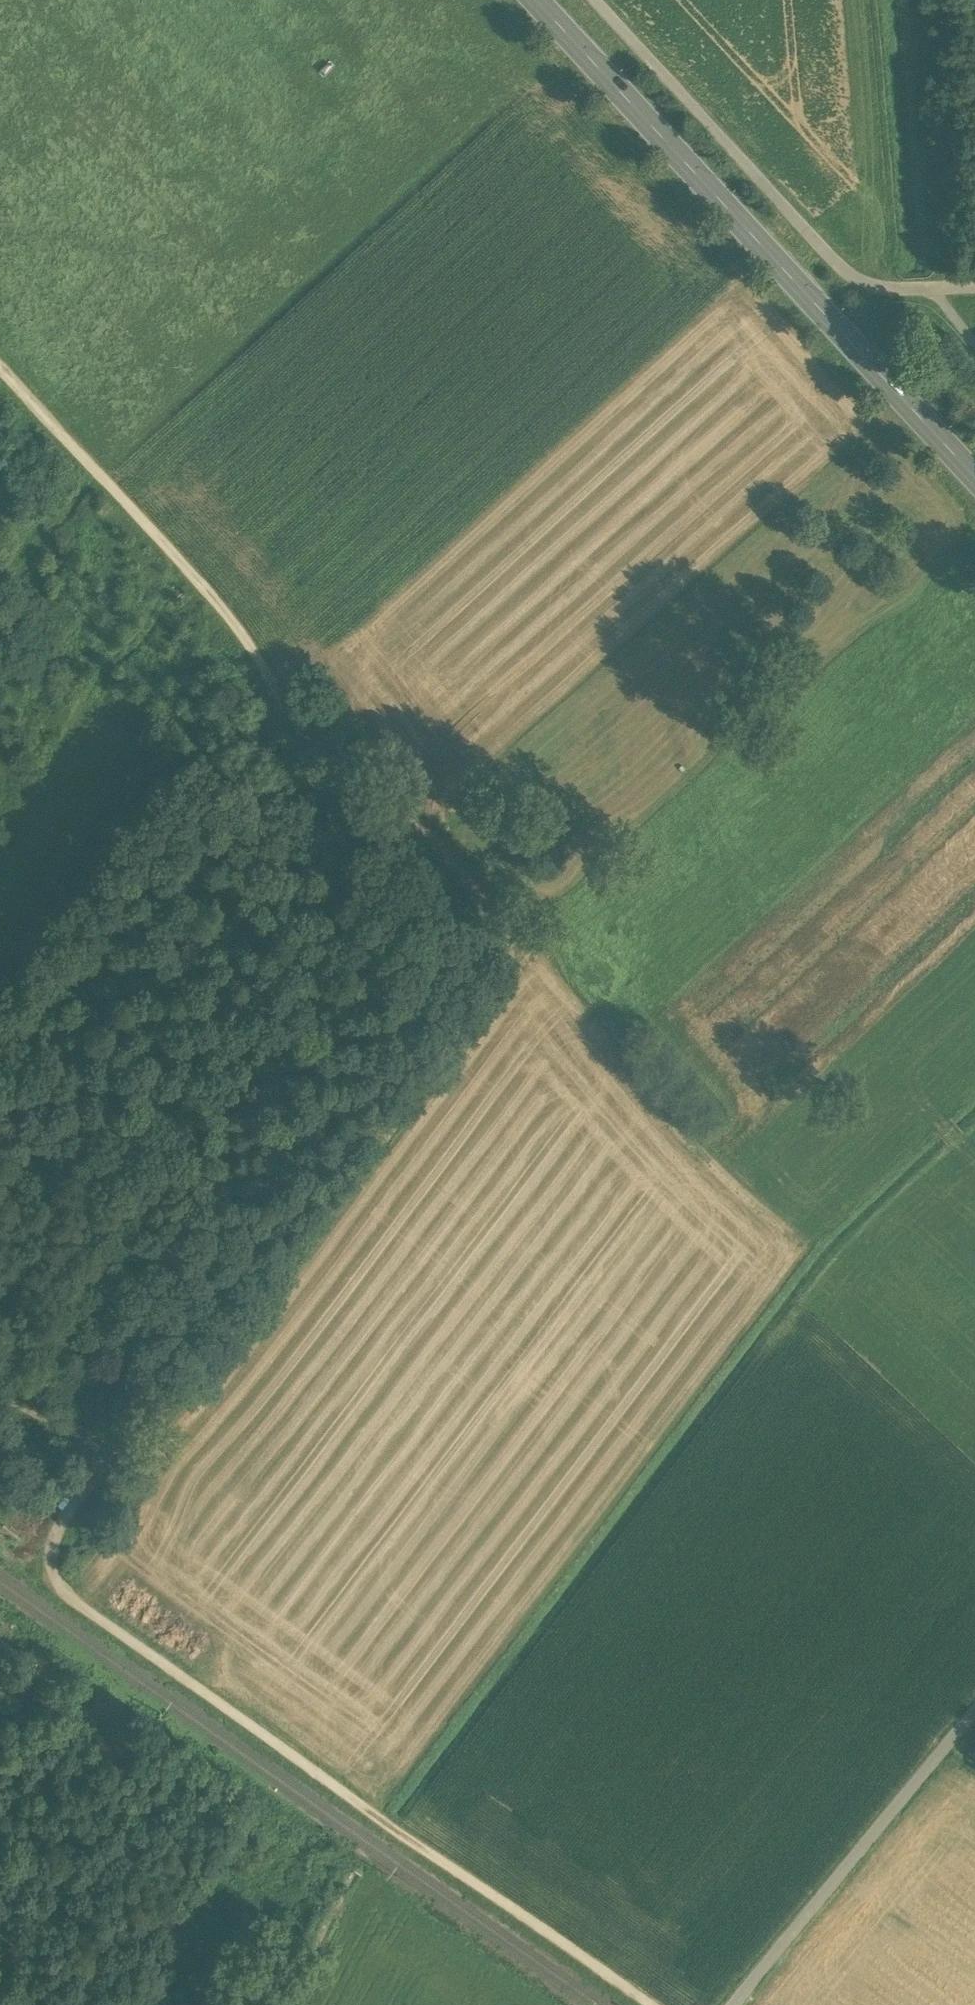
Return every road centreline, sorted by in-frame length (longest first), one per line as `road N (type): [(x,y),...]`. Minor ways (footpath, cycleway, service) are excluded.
road 1 (track): [(0,363),(540,959),(228,1368),(115,1492)]
road 2 (track): [(115,1492),(65,1541),(54,1564),(83,1609),(647,2004)]
road 3 (secondary): [(974,477),(537,0)]
road 4 (track): [(596,0),(849,275),(886,290),(974,289)]
road 5 (track): [(115,1492),(0,1420)]

